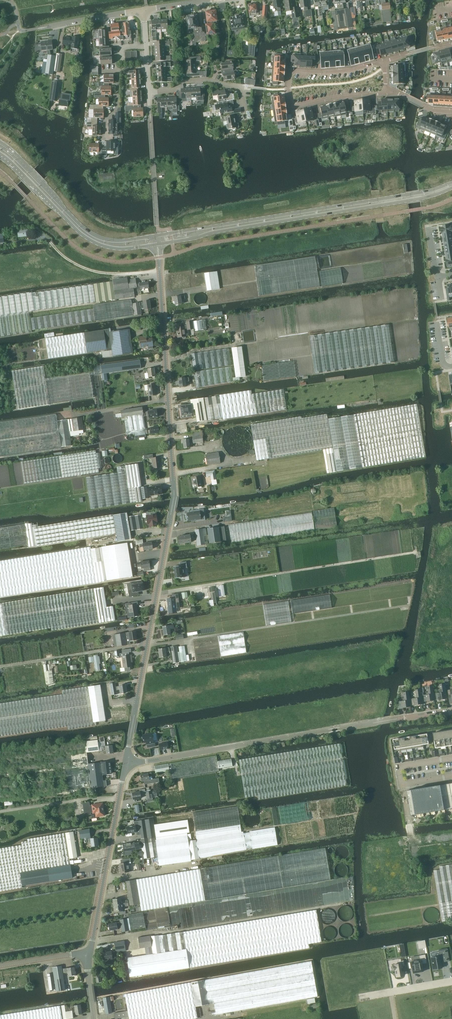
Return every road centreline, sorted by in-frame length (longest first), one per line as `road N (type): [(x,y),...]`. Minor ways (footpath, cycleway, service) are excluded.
road 1 (residential): [(125,765),(174,497),(159,261)]
road 2 (residential): [(125,765),(451,711)]
road 3 (tertiary): [(451,182),(159,235)]
road 4 (tertiary): [(160,244),(451,188)]
road 5 (residential): [(384,61),(290,71),(289,89),(291,107),(386,94)]
road 6 (tertiary): [(152,236),(116,241),(90,233),(0,143)]
road 7 (residential): [(90,952),(125,765)]
road 8 (tertiary): [(0,155),(89,241),(111,248),(154,245)]
road 9 (residential): [(451,757),(399,766),(402,785),(451,777)]
road 10 (residential): [(149,92),(211,80),(240,87),(244,110)]

